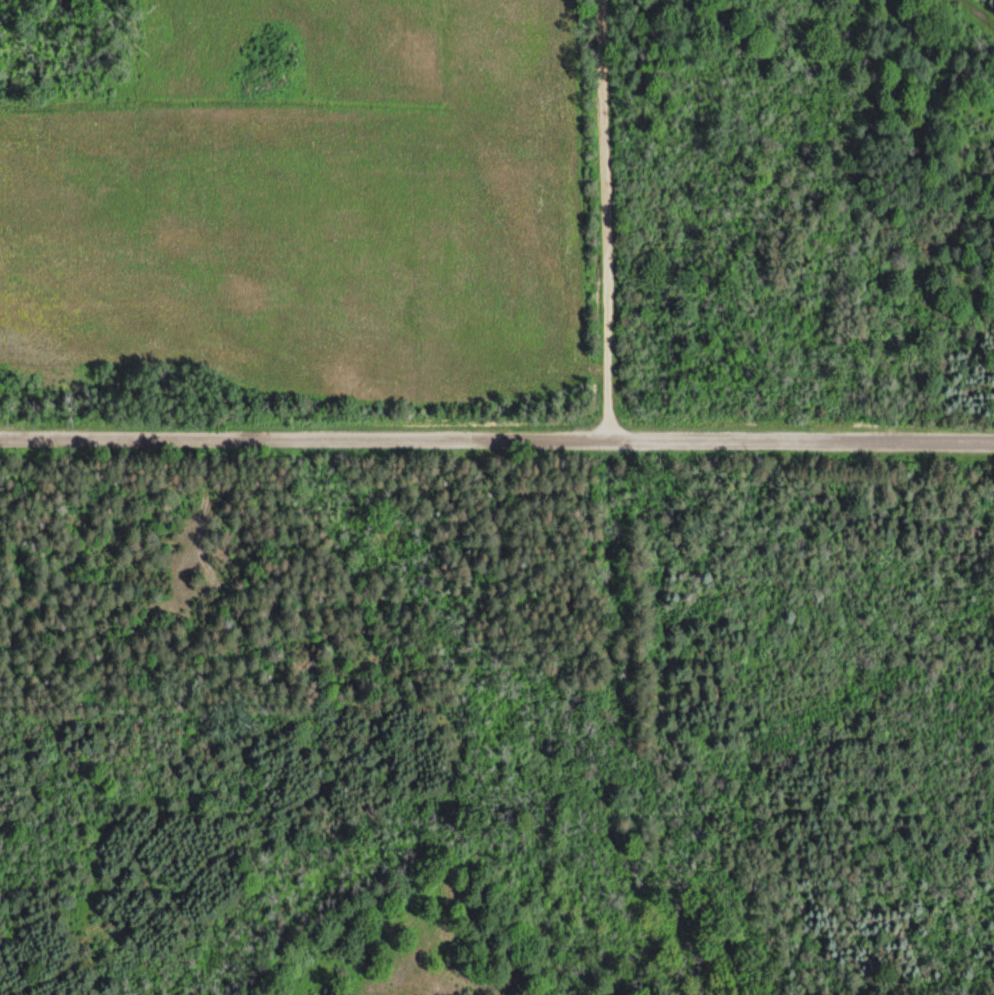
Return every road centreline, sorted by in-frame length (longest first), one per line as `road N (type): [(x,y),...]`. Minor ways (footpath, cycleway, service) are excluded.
road 1 (residential): [(0,431),(993,437)]
road 2 (residential): [(607,431),(600,0)]

